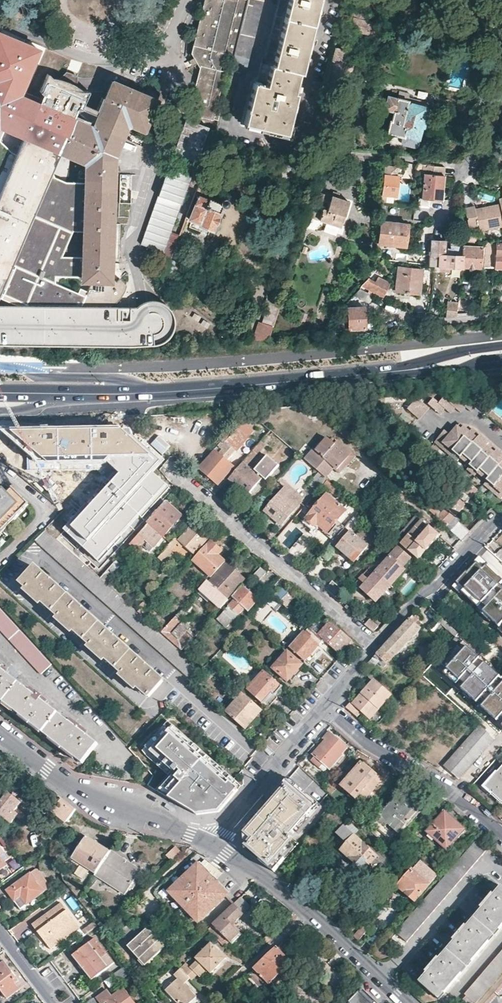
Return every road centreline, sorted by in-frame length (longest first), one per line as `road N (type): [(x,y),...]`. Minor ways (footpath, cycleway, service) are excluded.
road 1 (residential): [(403,1002),(325,926),(212,844)]
road 2 (residential): [(187,484),(373,648)]
road 3 (residential): [(212,844),(107,805),(0,733)]
road 4 (primary): [(157,391),(390,373)]
road 5 (residential): [(501,835),(451,789),(366,741),(326,707)]
road 6 (residential): [(501,516),(373,648)]
road 7 (residential): [(326,707),(212,844)]
road 8 (primary): [(157,391),(0,365)]
road 9 (residential): [(309,150),(464,164)]
road 10 (residential): [(464,164),(501,31)]

